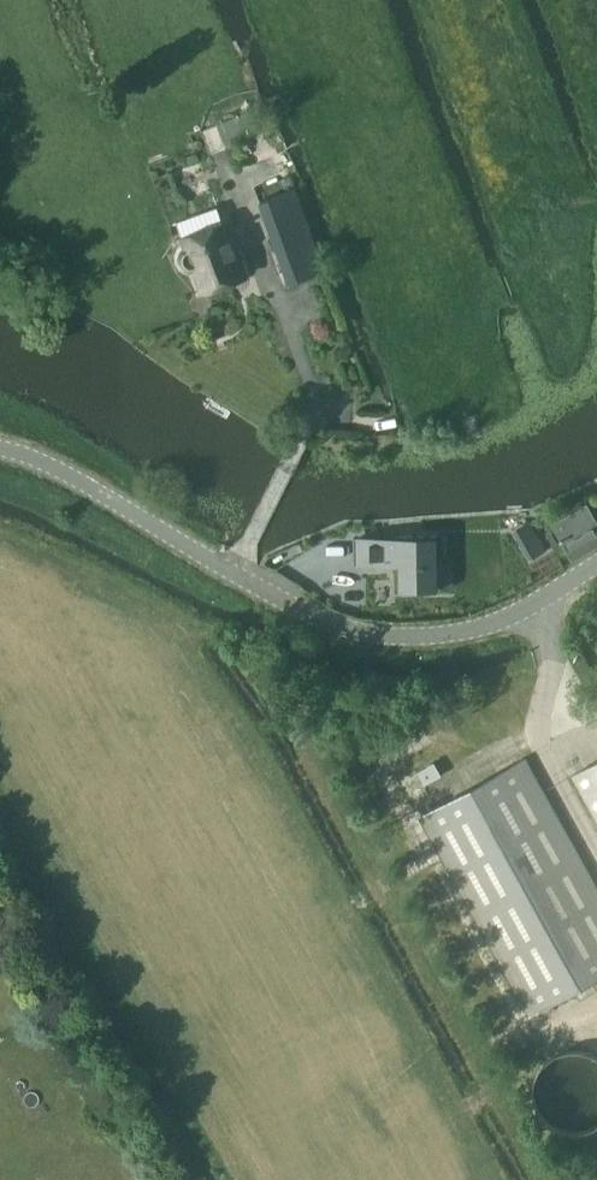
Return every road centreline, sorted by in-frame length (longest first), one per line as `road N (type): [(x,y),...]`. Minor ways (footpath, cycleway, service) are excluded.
road 1 (unclassified): [(0,449),(30,453),(346,627),(402,638),(519,615),(596,565)]
road 2 (track): [(537,604),(558,645),(535,734),(554,773)]

